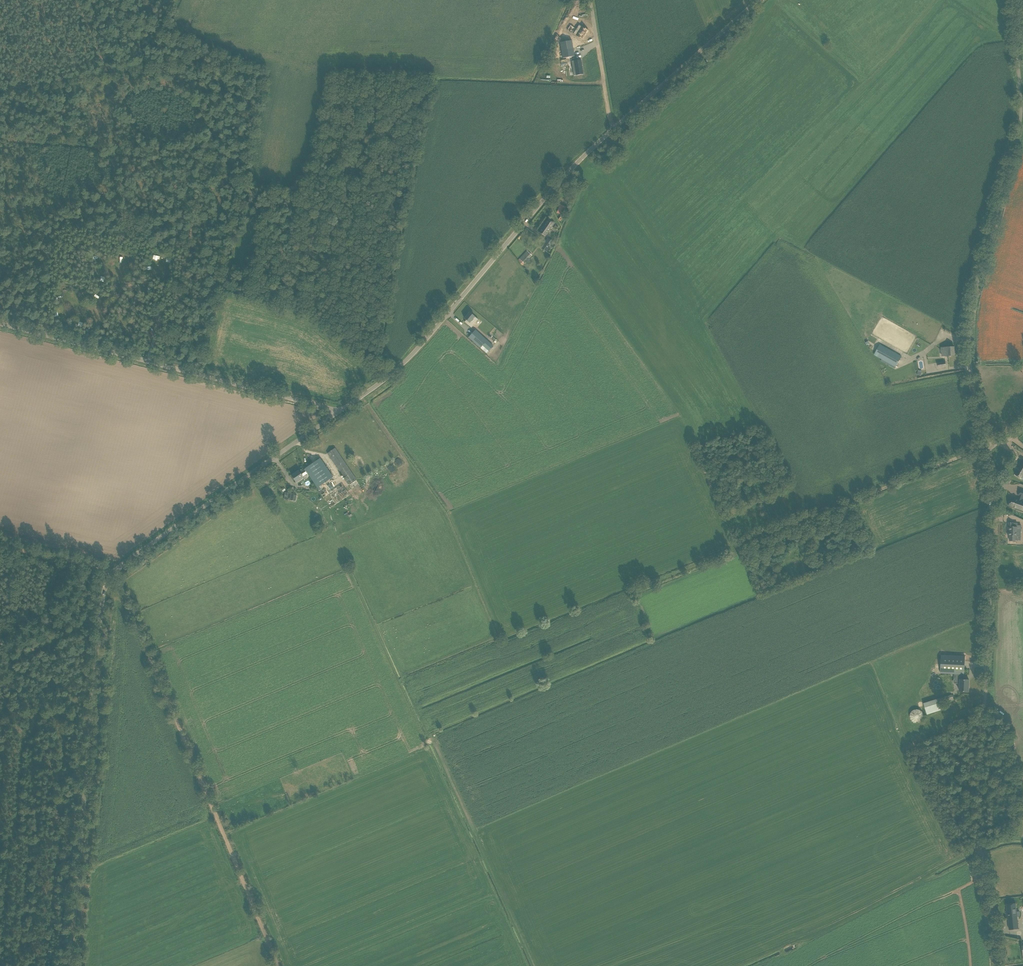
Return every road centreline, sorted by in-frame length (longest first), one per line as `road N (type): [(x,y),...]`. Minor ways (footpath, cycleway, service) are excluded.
road 1 (unclassified): [(70,965),(106,584),(340,413)]
road 2 (unclassified): [(340,413),(420,346),(579,161),(758,0)]
road 3 (track): [(278,965),(114,572),(0,548)]
road 4 (unclassified): [(997,965),(971,795),(986,691),(994,517),(986,447)]
road 5 (unclassified): [(986,447),(971,320),(1020,126),(1014,0)]
road 6 (track): [(102,74),(227,62),(164,368)]
road 7 (track): [(986,447),(639,590)]
road 8 (unclassified): [(340,413),(0,326)]
road 9 (track): [(233,177),(71,143),(0,140)]

